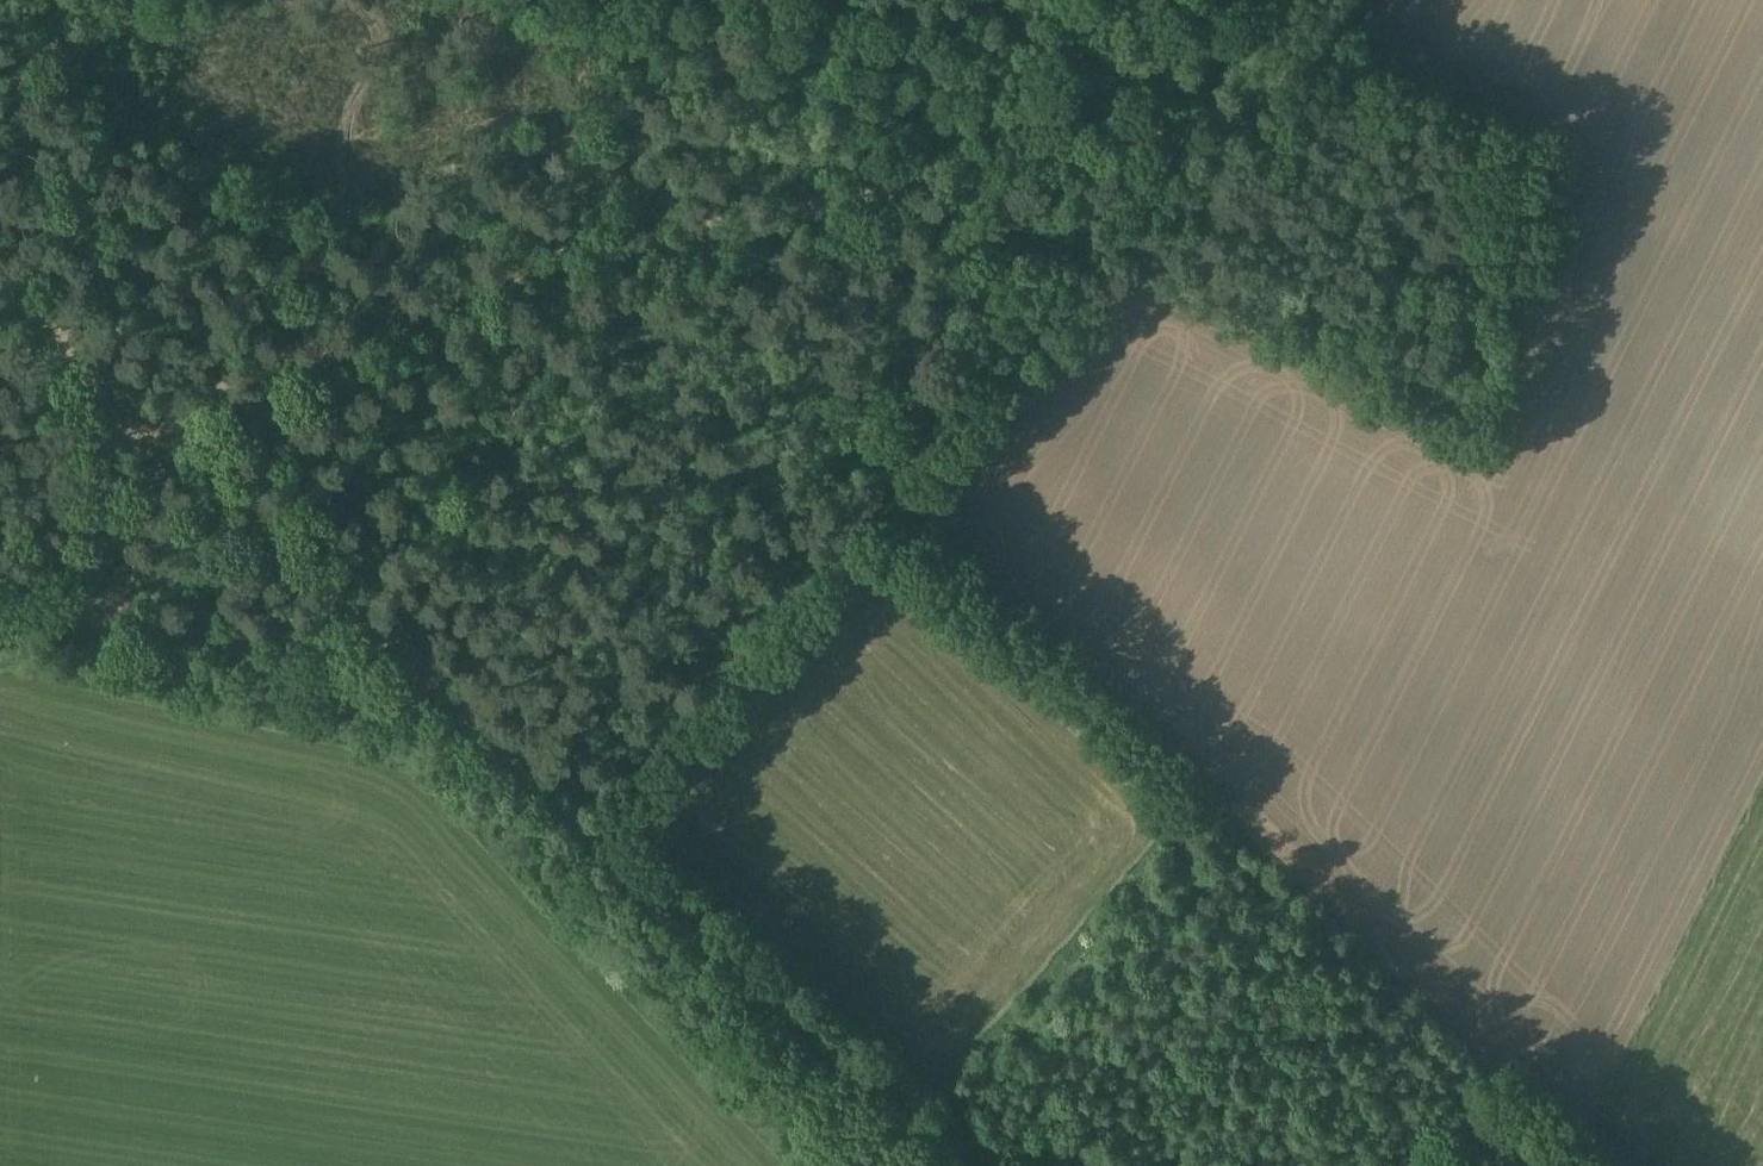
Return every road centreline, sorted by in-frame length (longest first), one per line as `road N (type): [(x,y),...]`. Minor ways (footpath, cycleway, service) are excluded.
road 1 (track): [(188,415),(250,369),(545,262),(1165,142),(1256,99),(1352,0)]
road 2 (track): [(967,1165),(188,415)]
road 3 (track): [(188,415),(156,373),(70,321),(0,260)]
road 4 (track): [(0,512),(188,415)]

